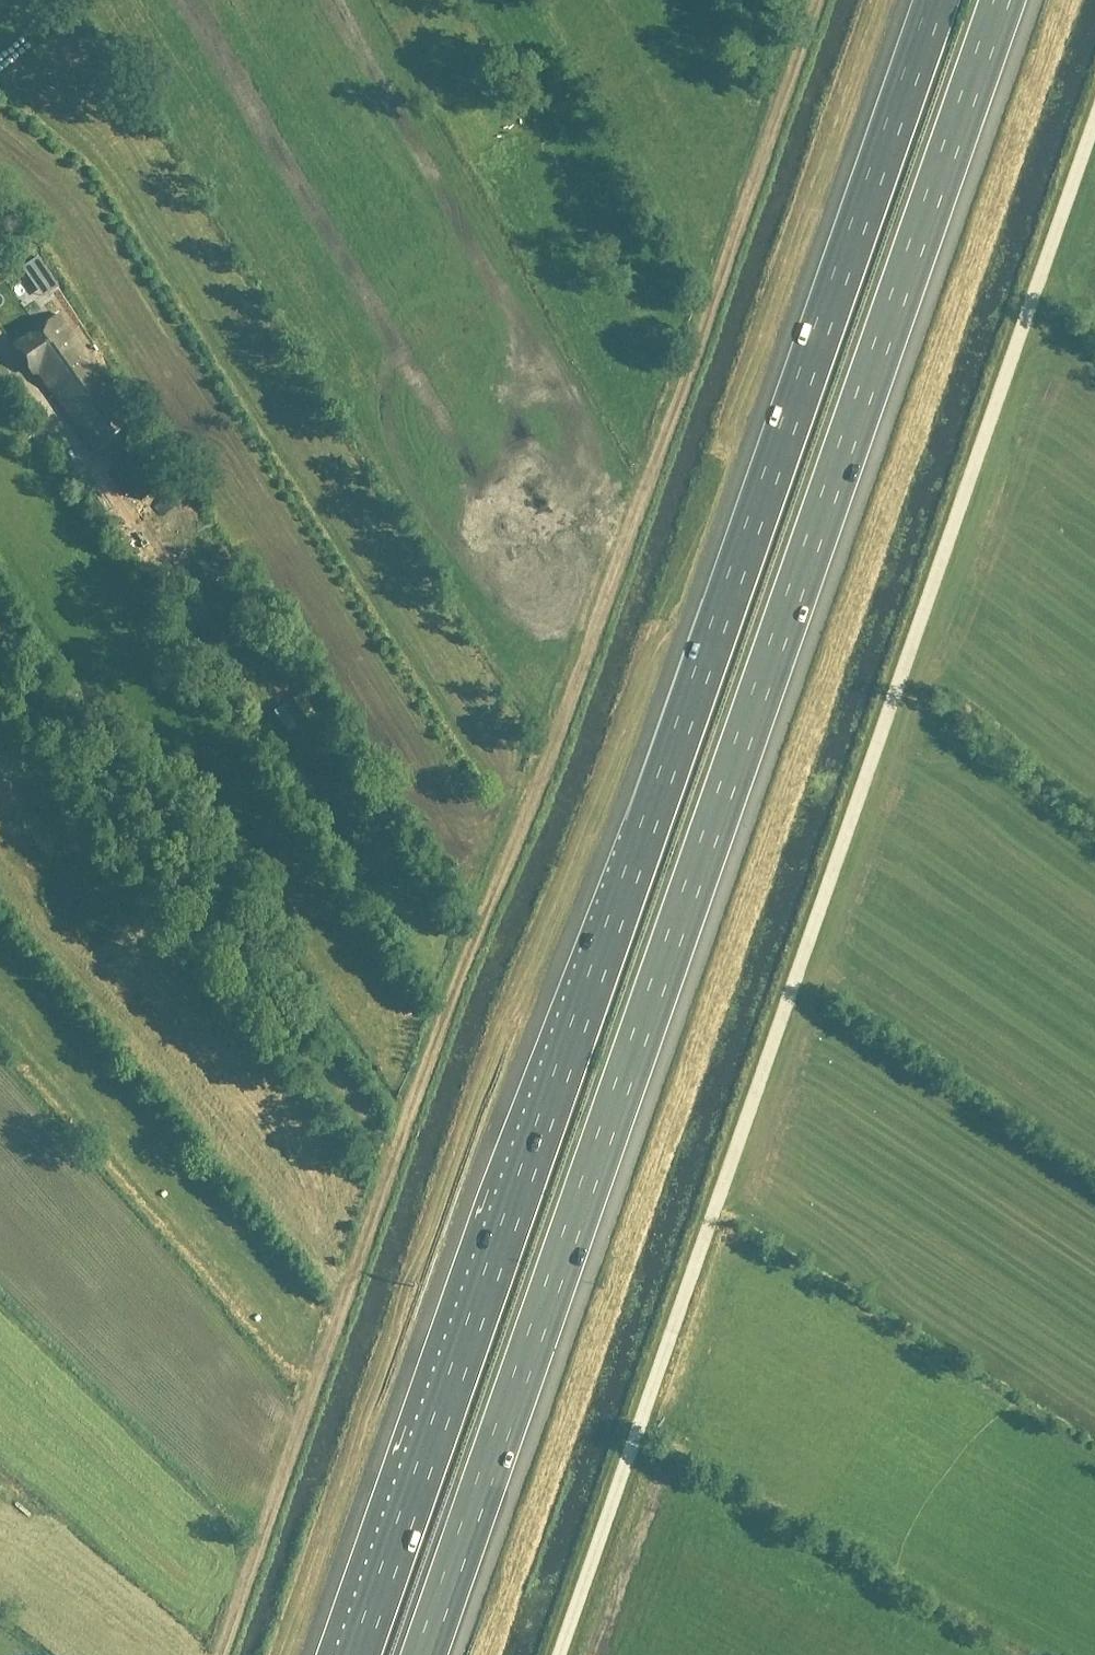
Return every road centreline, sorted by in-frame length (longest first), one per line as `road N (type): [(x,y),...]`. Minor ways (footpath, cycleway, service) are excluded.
road 1 (track): [(219,1654),(818,0)]
road 2 (motorway): [(938,0),(357,1654)]
road 3 (motorway): [(429,1654),(1004,0)]

